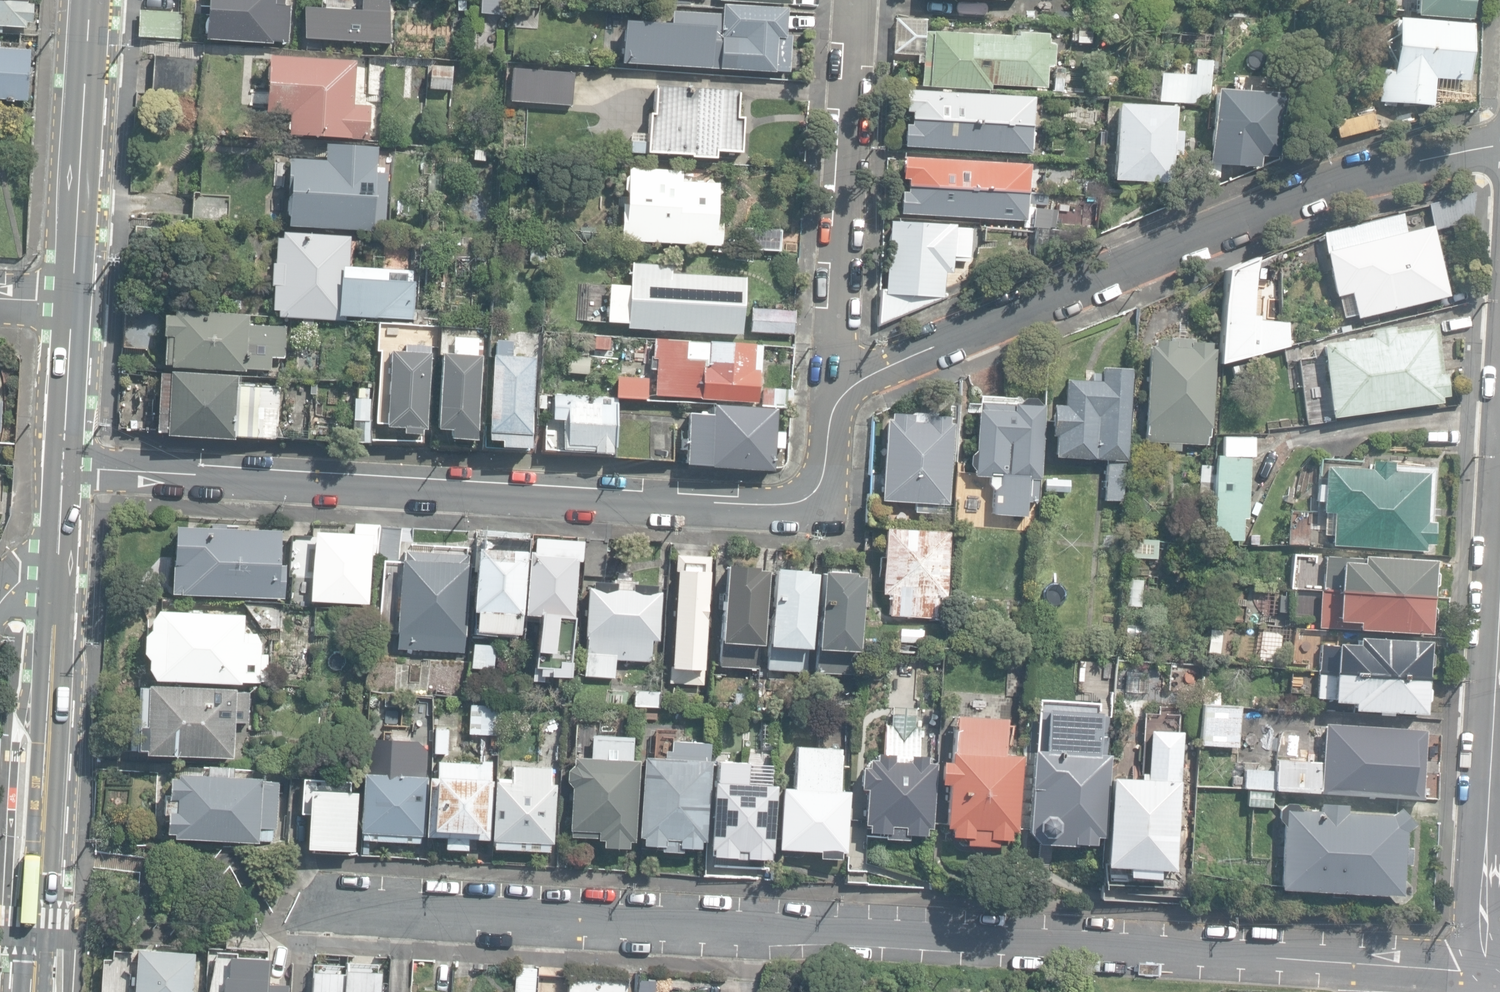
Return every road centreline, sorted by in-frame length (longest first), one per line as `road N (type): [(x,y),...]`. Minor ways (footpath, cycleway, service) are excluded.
road 1 (unclassified): [(319,901),(1469,963),(1488,955)]
road 2 (residential): [(63,467),(790,500),(815,485),(832,405),(854,382)]
road 3 (residential): [(854,382),(1332,184),(1499,144)]
road 4 (secondary): [(56,577),(31,991)]
road 5 (residential): [(854,382),(838,321),(860,0)]
road 6 (residential): [(1499,624),(1488,955)]
road 7 (secondary): [(91,0),(74,298)]
road 8 (secondary): [(74,298),(63,467)]

